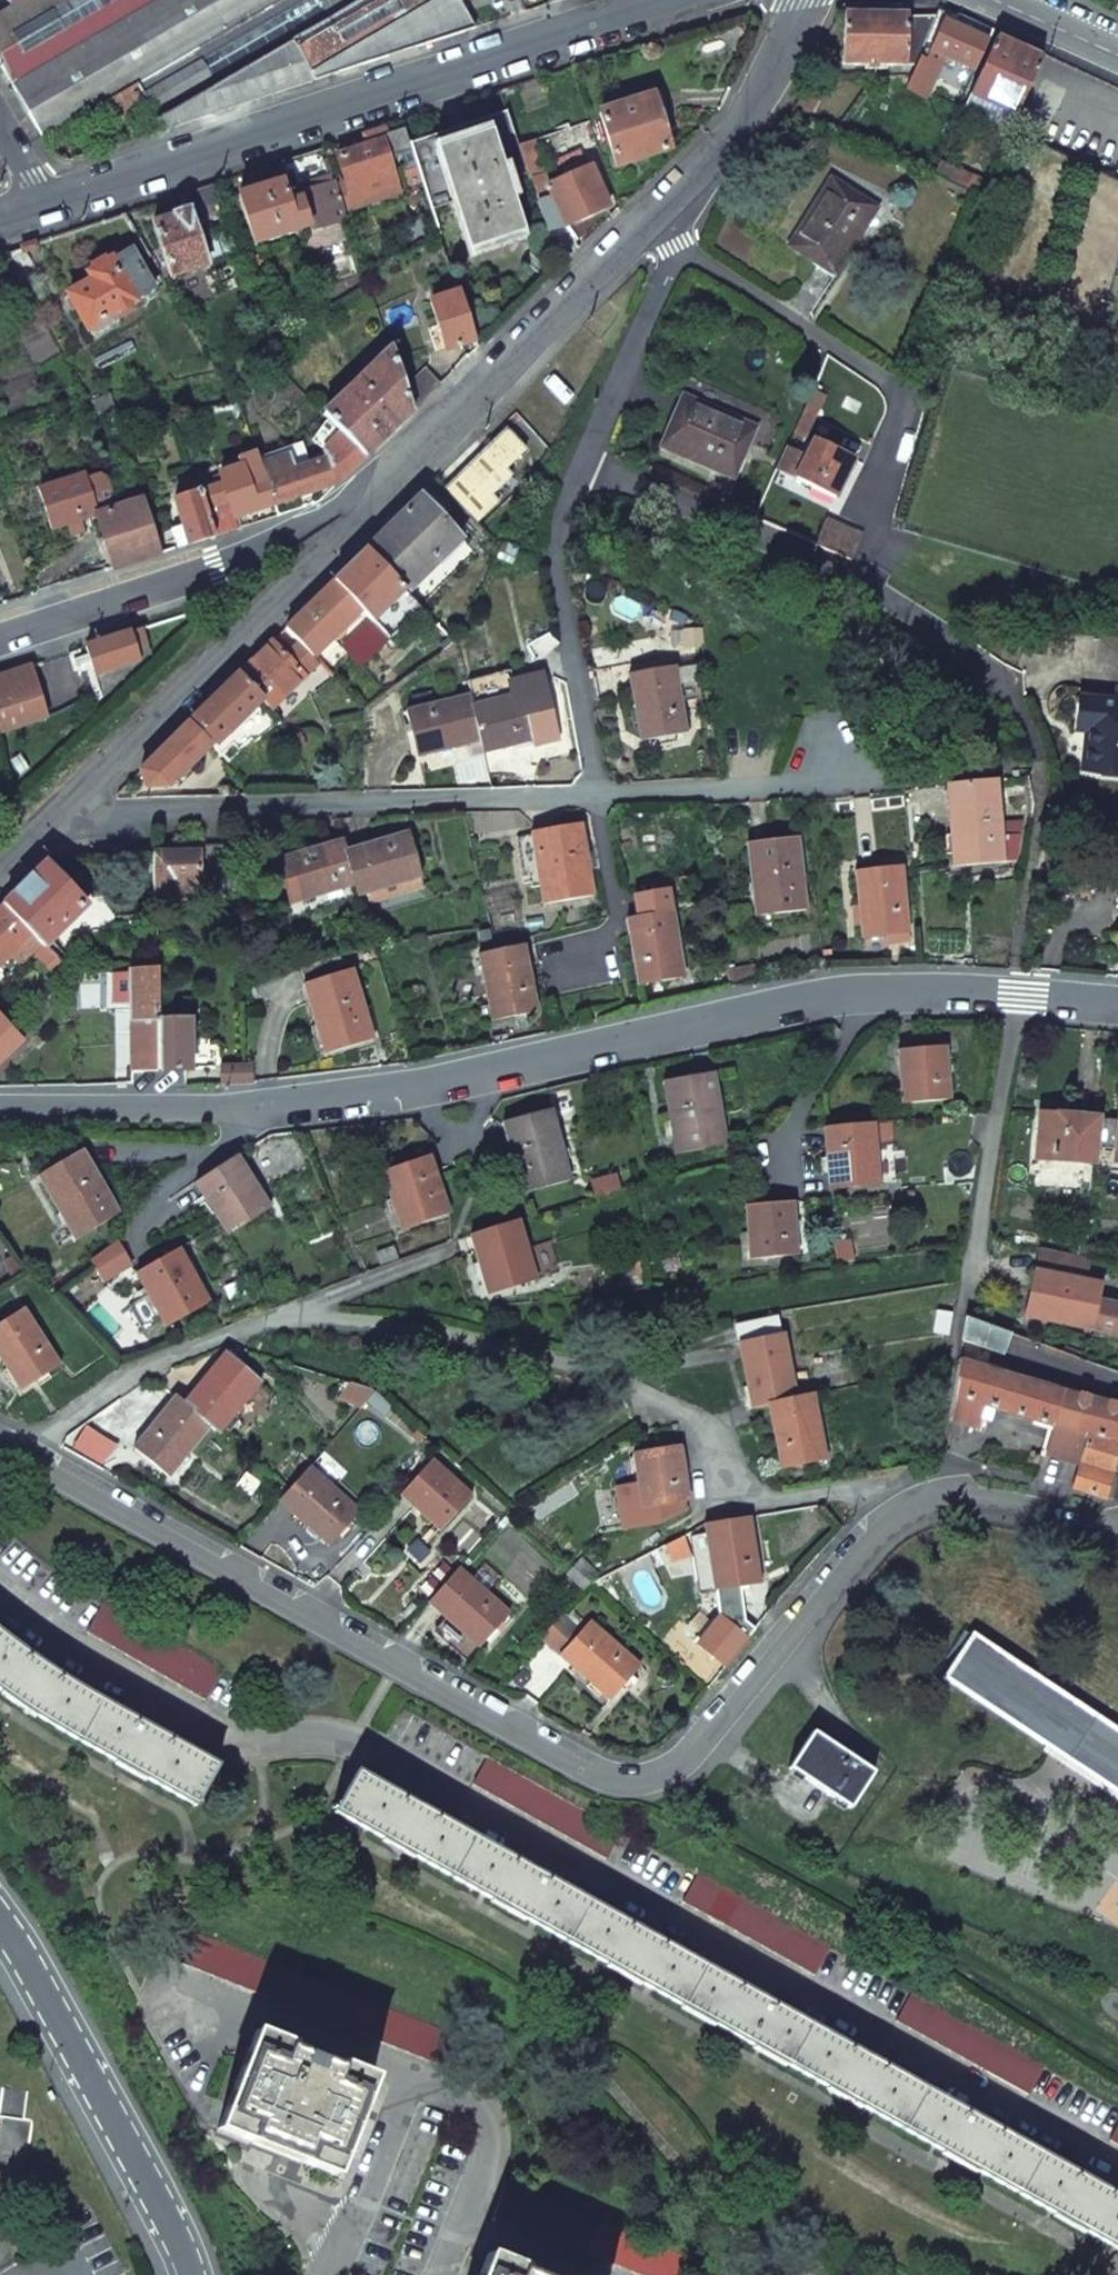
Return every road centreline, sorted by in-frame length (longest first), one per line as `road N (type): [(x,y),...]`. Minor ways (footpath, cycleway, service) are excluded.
road 1 (residential): [(0,1593),(241,1735),(355,1737),(396,1756),(1117,2165)]
road 2 (residential): [(930,1502),(882,1531),(708,1741),(667,1771),(634,1779),(584,1769),(22,1456)]
road 3 (residential): [(1015,988),(841,987),(439,1078),(242,1102),(0,1106)]
road 4 (residential): [(22,1456),(131,1375),(277,1318),(436,1329),(603,1369),(700,1431),(732,1505),(860,1488),(930,1502)]
road 5 (residential): [(583,468),(760,535),(948,633),(1008,699),(1045,764),(802,789),(595,797)]
road 6 (residential): [(680,0),(44,210)]
road 7 (residential): [(595,797),(45,816)]
road 8 (residential): [(45,816),(383,494)]
road 9 (residential): [(383,494),(0,627)]
road 10 (residential): [(191,2274),(0,1923)]
road 11 (residential): [(383,494),(651,212)]
road 12 (residential): [(583,468),(553,543),(595,797)]
road 13 (residential): [(1015,988),(966,1286)]
road 14 (residential): [(651,212),(678,248),(583,468)]
road 15 (residential): [(651,212),(758,105),(802,0)]
road 16 (residential): [(595,797),(618,930),(550,946)]
road 17 (residential): [(1117,1528),(987,1499),(930,1502)]
road 18 (residential): [(998,0),(1117,55)]

